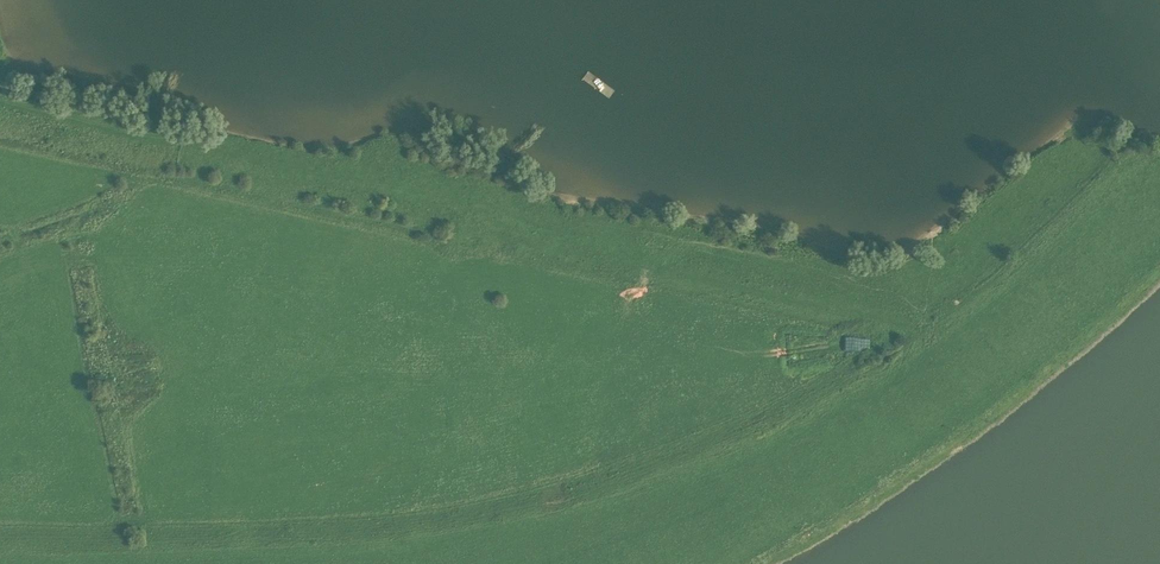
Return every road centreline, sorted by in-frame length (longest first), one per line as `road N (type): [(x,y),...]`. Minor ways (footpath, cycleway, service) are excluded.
road 1 (track): [(162,138),(0,99)]

